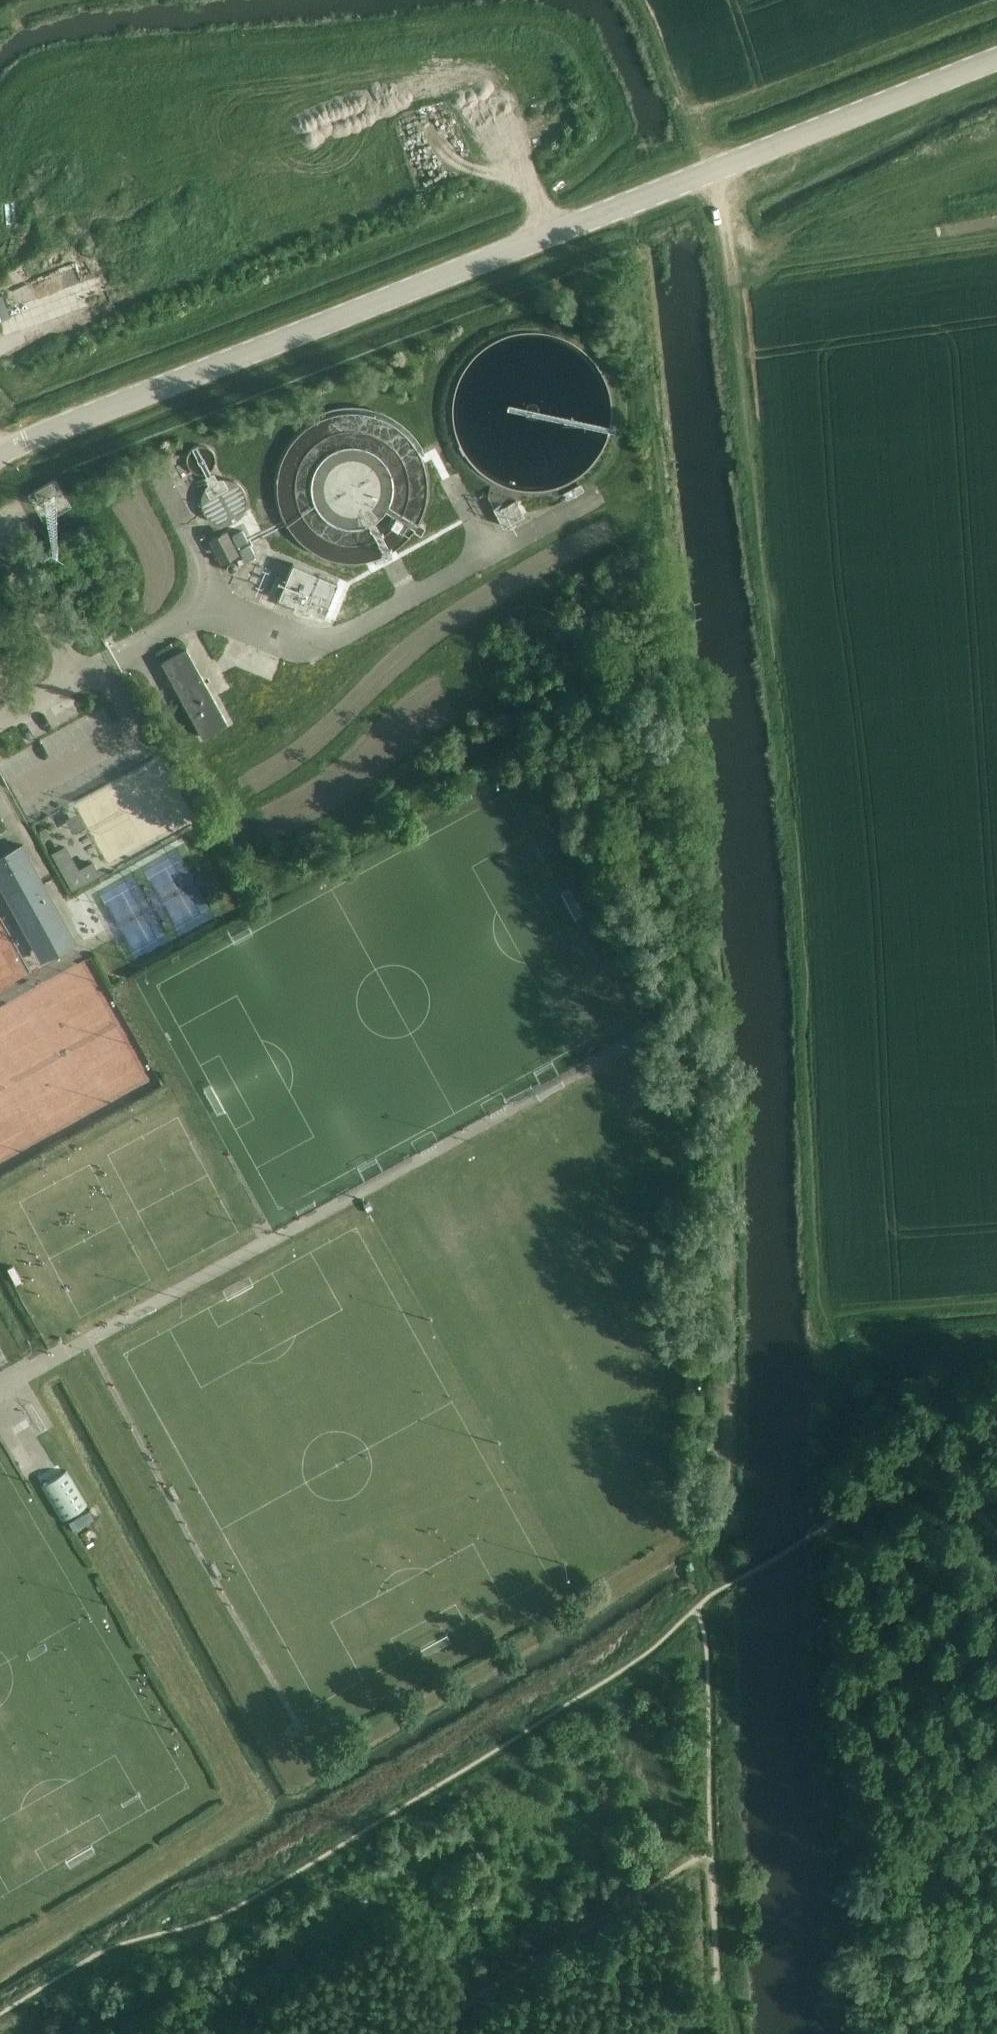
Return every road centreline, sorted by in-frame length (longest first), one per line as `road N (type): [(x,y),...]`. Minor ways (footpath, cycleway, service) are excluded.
road 1 (tertiary): [(996,58),(0,453)]
road 2 (residential): [(76,680),(0,542)]

